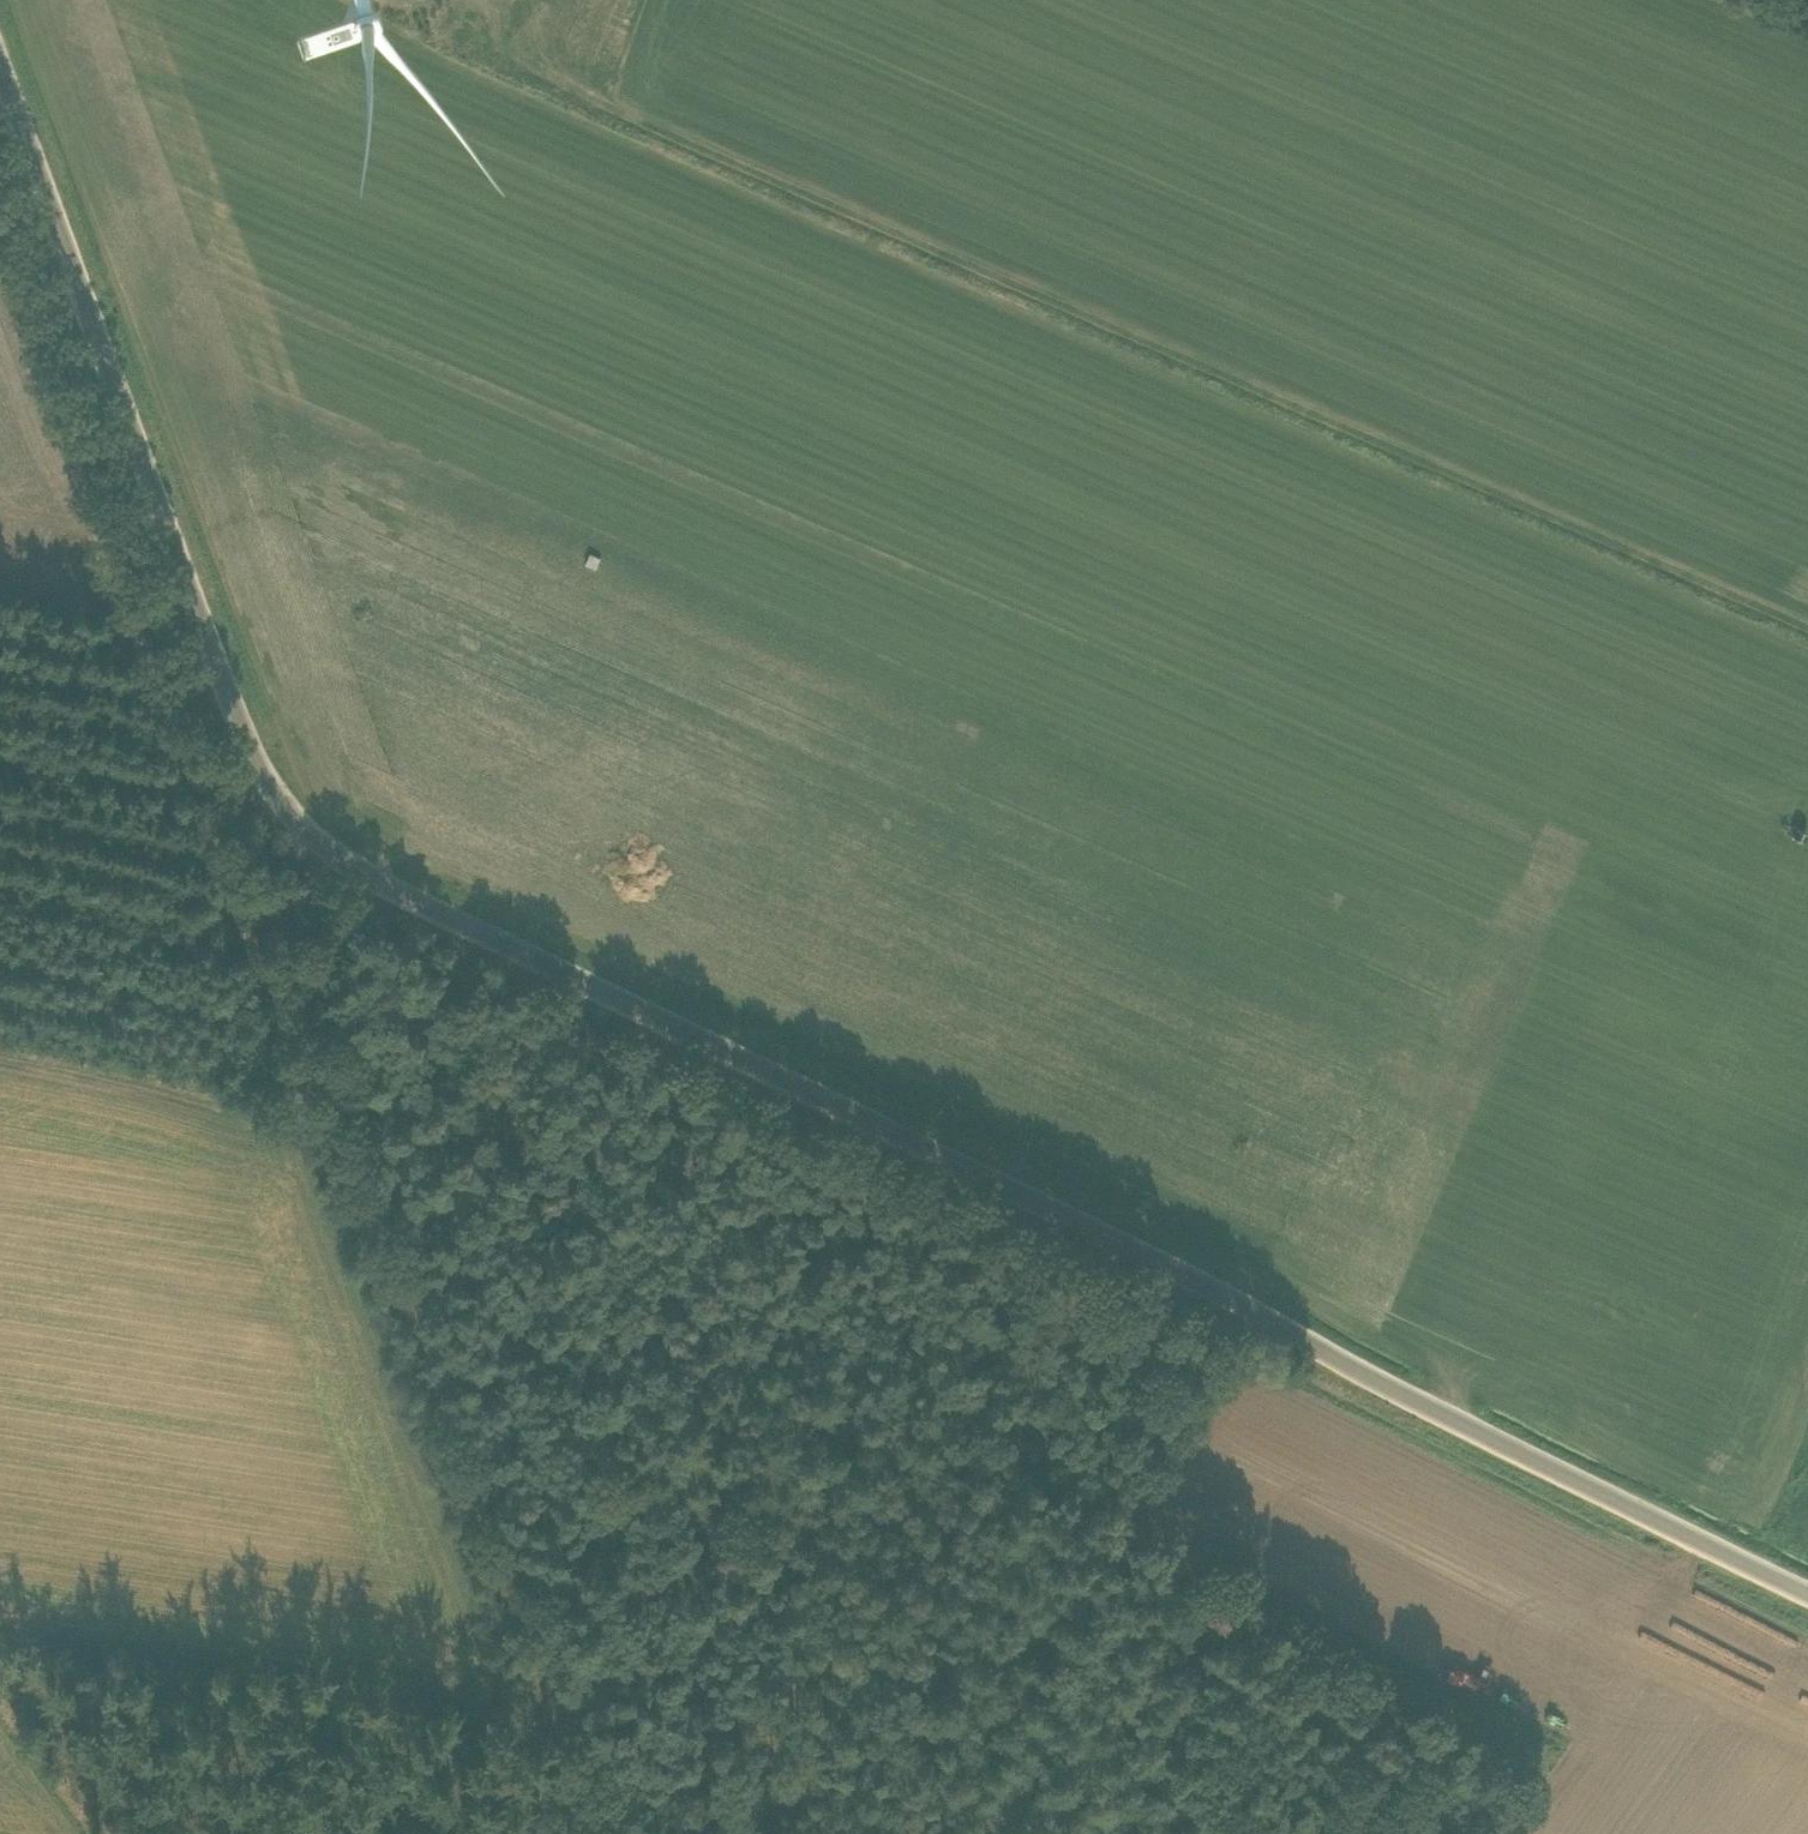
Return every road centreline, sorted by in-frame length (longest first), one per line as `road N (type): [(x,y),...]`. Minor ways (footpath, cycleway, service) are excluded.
road 1 (unclassified): [(1807,1594),(432,914),(304,840),(237,723),(0,64)]
road 2 (track): [(266,1114),(0,1060)]

